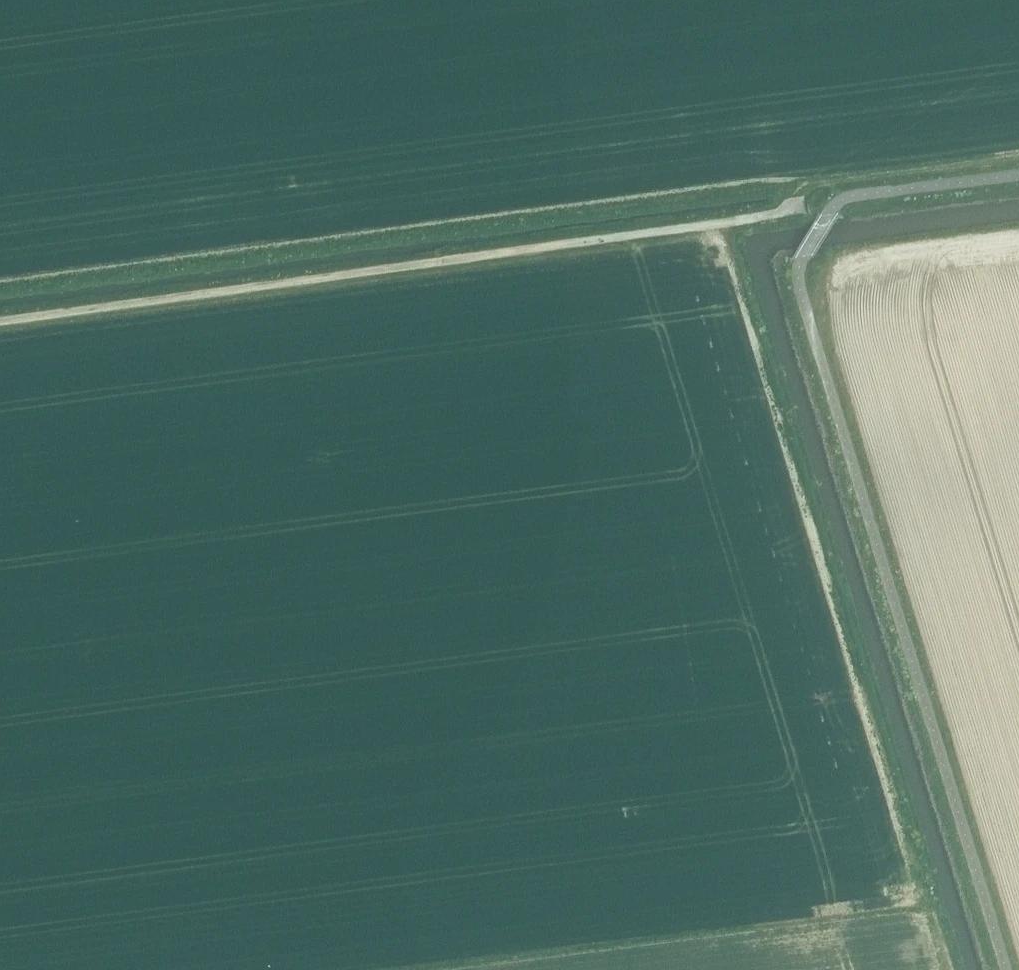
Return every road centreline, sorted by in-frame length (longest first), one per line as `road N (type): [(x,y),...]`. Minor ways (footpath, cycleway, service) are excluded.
road 1 (track): [(0,320),(735,222),(795,207)]

